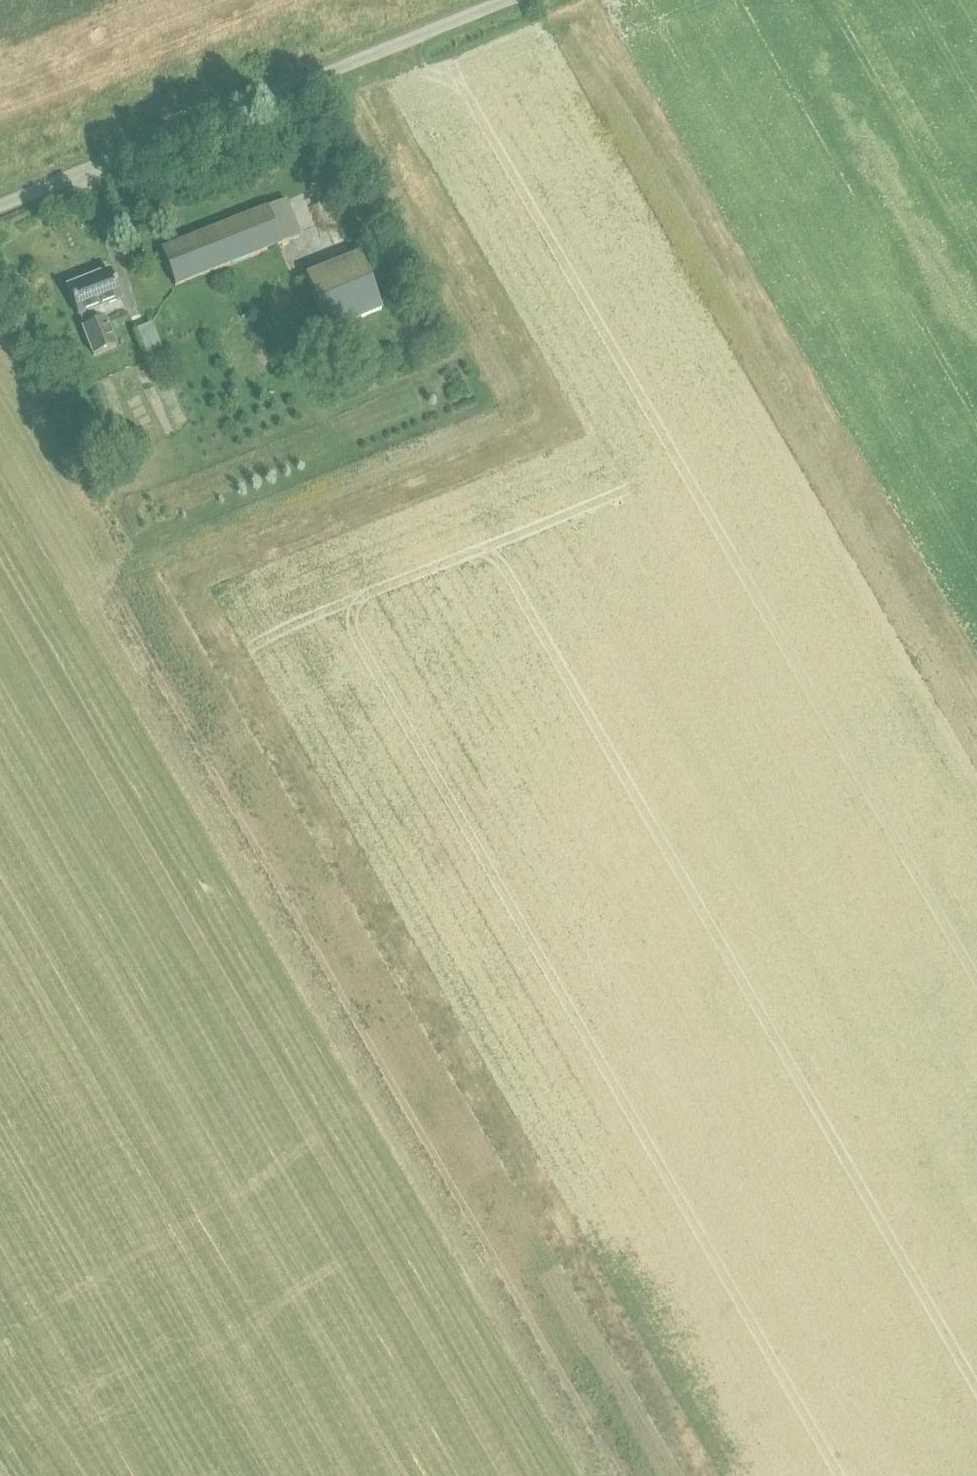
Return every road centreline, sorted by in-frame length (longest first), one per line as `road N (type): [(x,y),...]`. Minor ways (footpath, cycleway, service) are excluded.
road 1 (unclassified): [(512,0),(0,206)]

